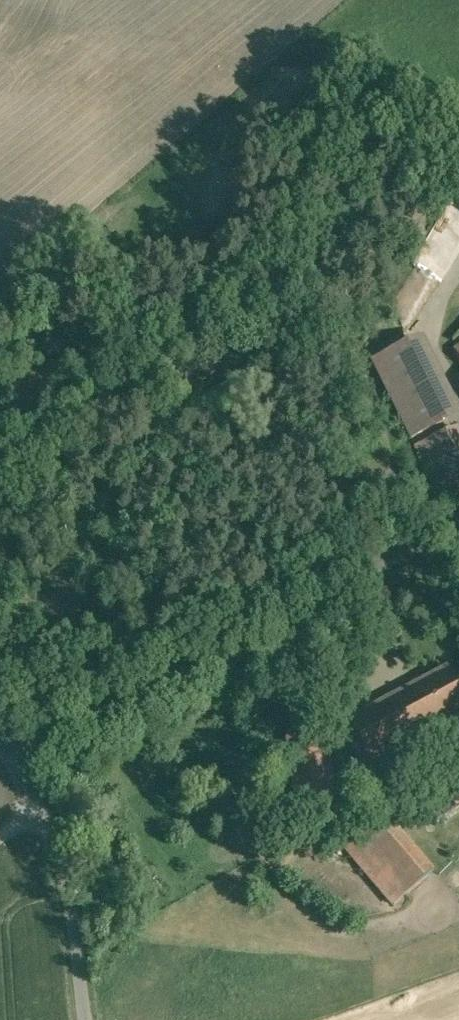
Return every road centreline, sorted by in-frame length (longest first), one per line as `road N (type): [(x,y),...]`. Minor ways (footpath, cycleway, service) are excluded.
road 1 (unclassified): [(458,540),(31,745),(16,771)]
road 2 (unclassified): [(16,771),(44,825),(78,1019)]

